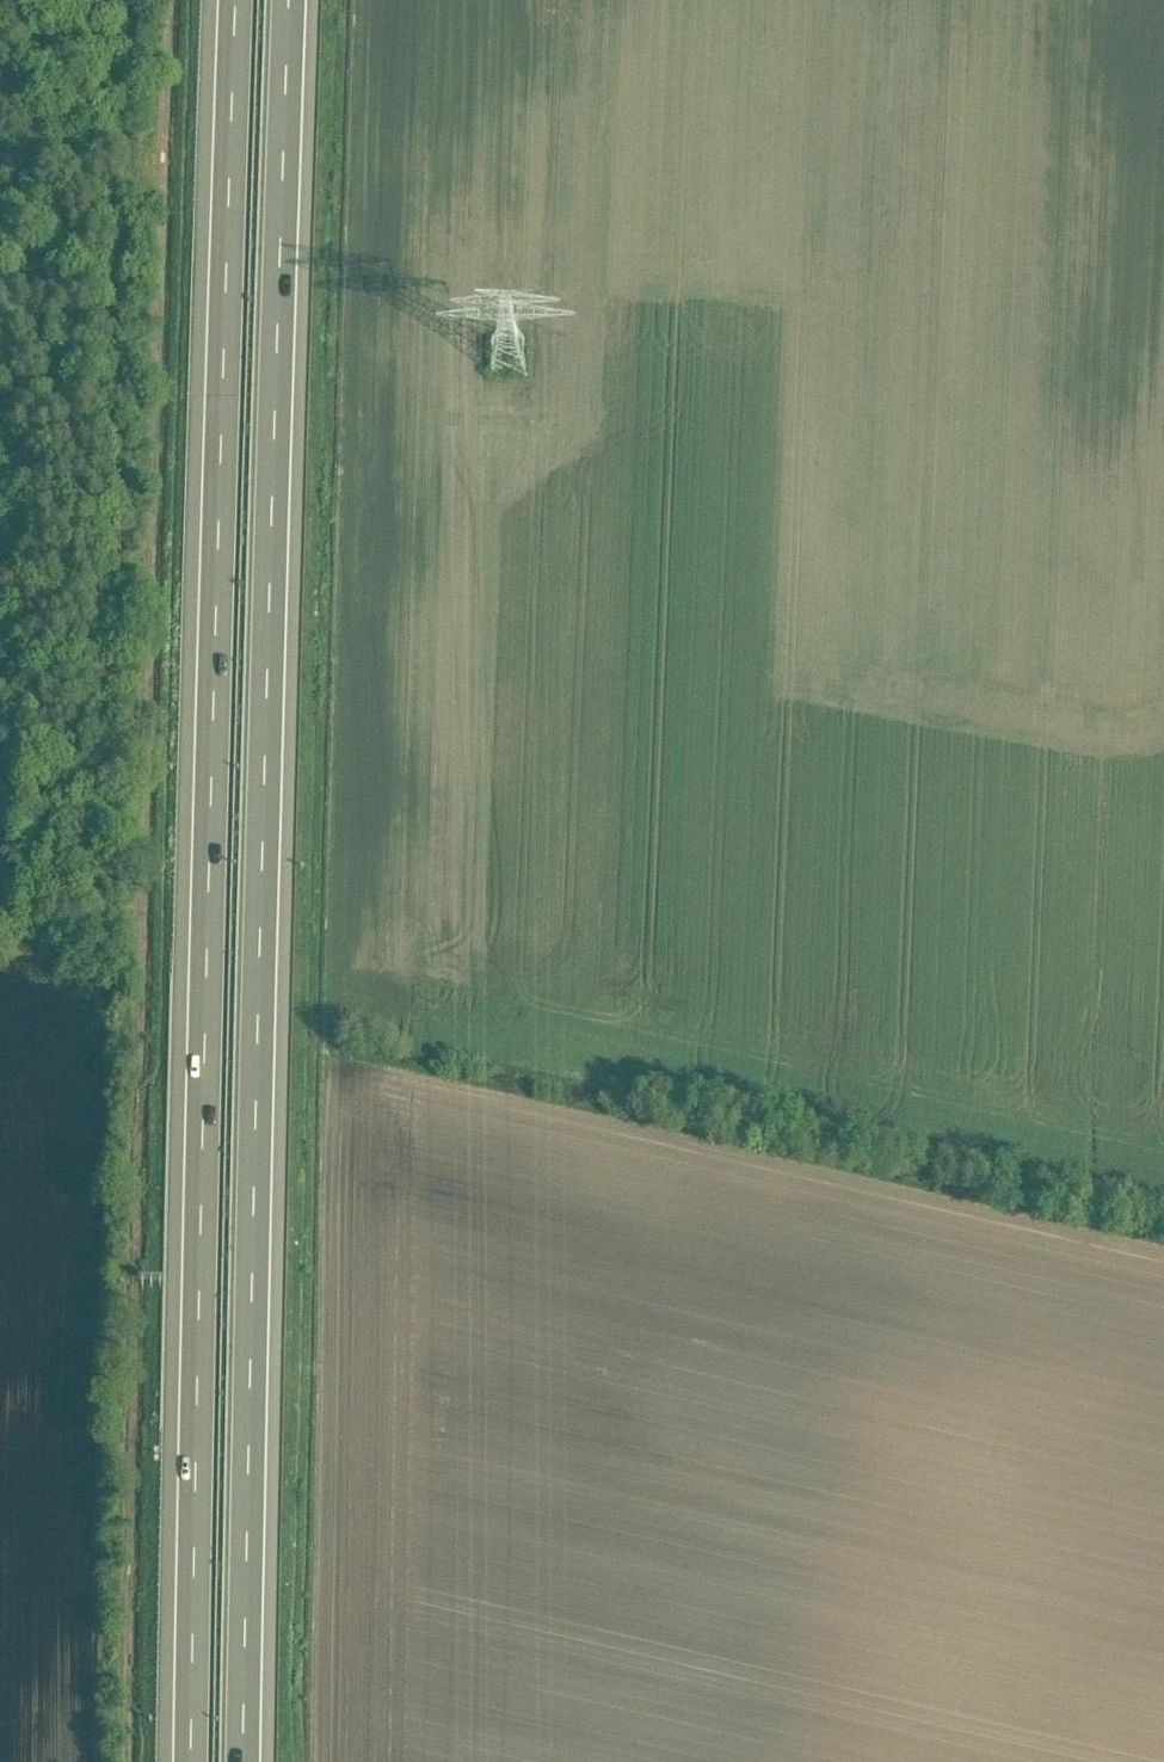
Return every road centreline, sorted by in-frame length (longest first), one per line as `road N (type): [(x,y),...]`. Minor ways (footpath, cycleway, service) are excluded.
road 1 (motorway): [(246,1761),(293,0)]
road 2 (motorway): [(237,0),(193,1761)]

